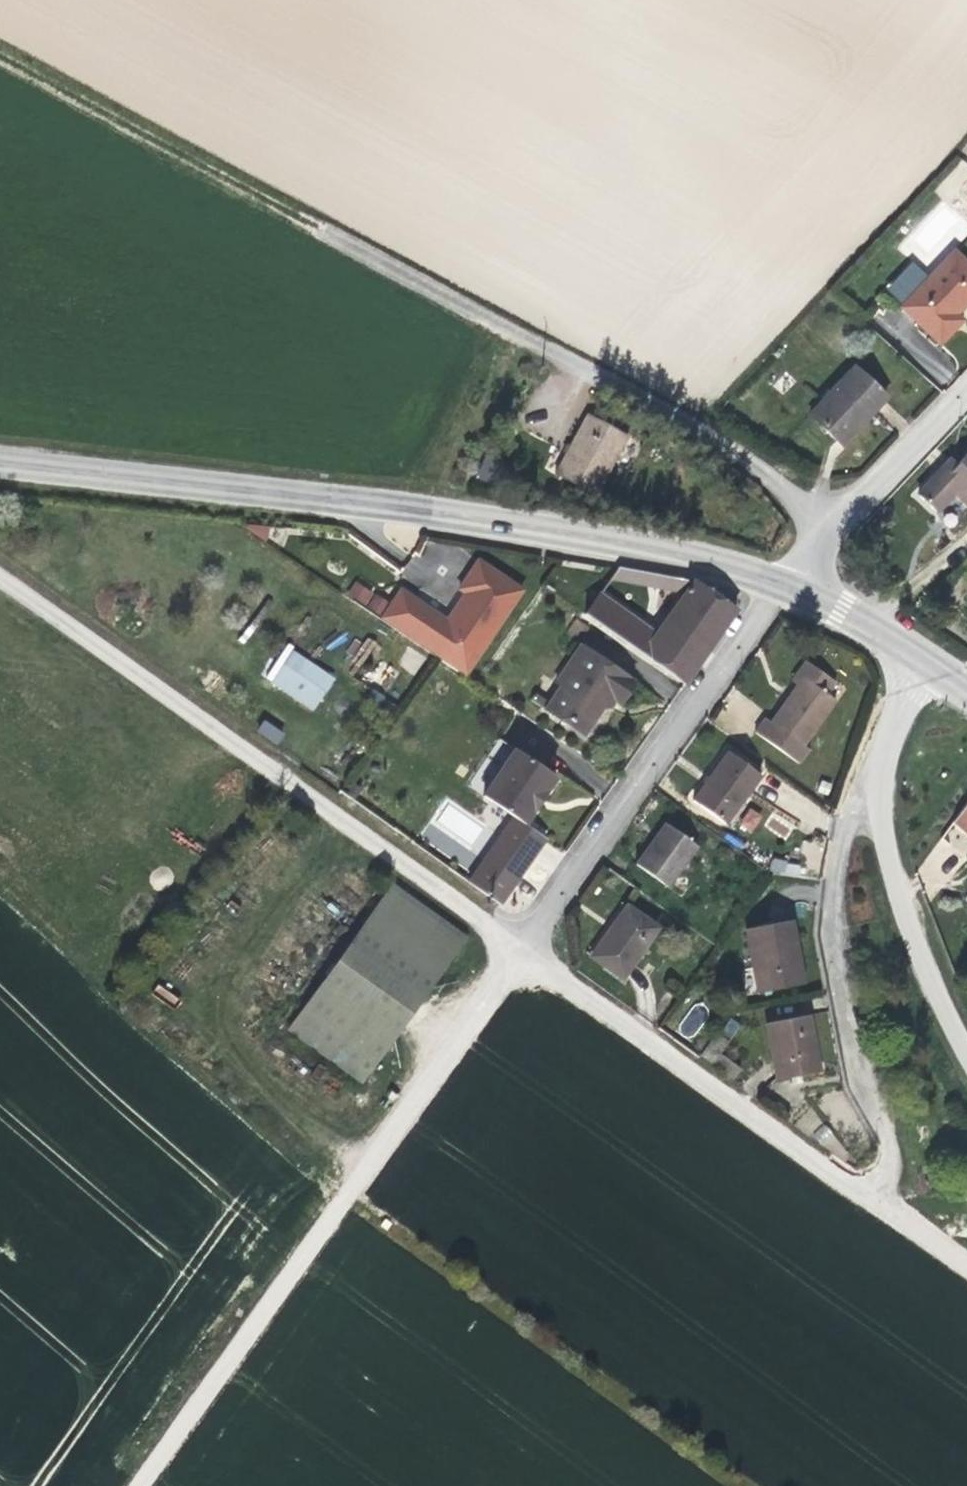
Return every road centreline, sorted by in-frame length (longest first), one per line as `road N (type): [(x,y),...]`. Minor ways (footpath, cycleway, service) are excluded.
road 1 (track): [(824,515),(723,441),(0,54)]
road 2 (tertiary): [(0,462),(567,534),(777,584)]
road 3 (residential): [(0,575),(523,948)]
road 4 (residential): [(777,584),(523,948)]
road 5 (residential): [(523,948),(875,1200)]
road 6 (residential): [(864,793),(833,882),(832,959),(860,1076),(889,1144),(891,1169),(875,1200)]
road 7 (track): [(337,1210),(141,1485)]
road 8 (residential): [(523,948),(337,1210)]
road 9 (residential): [(864,793),(910,926),(966,1054)]
road 10 (residential): [(966,390),(875,486),(824,515),(777,584)]
road 11 (tertiary): [(777,584),(917,658)]
road 12 (residential): [(917,658),(864,793)]

